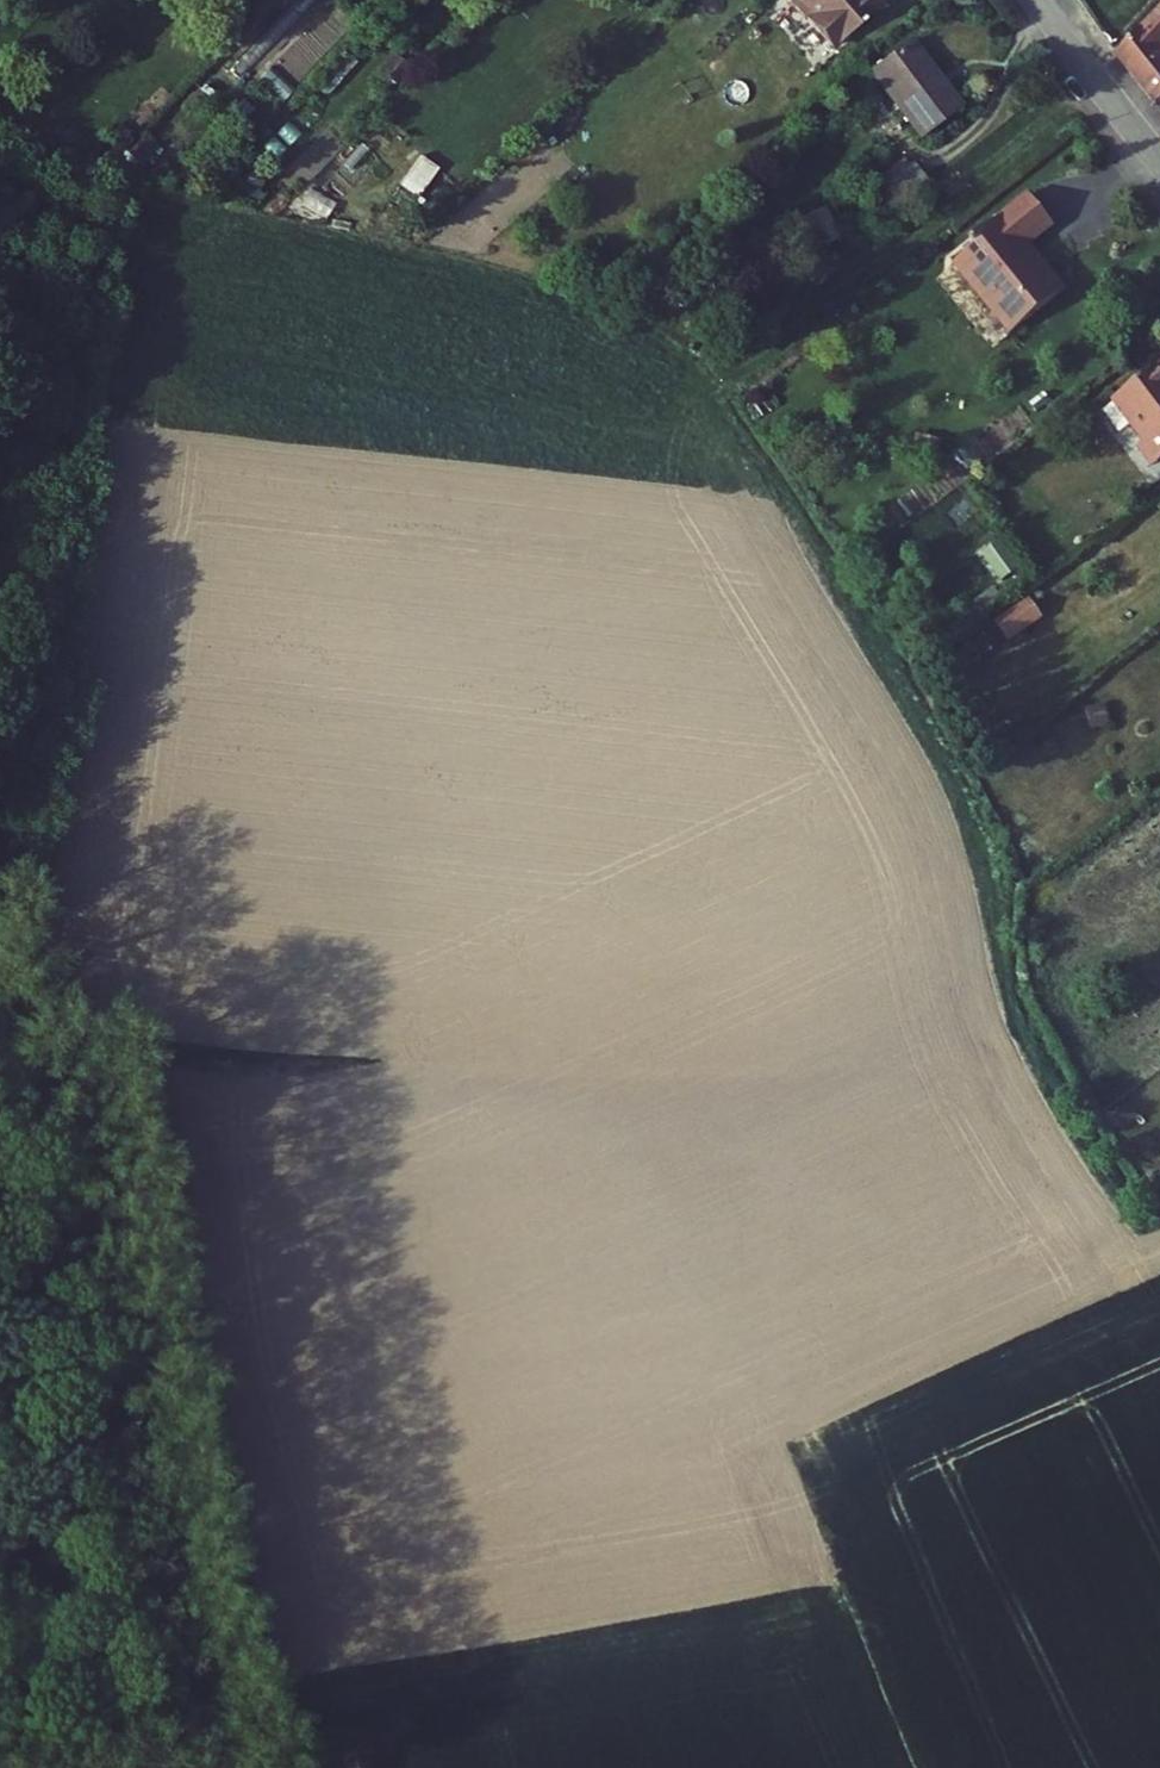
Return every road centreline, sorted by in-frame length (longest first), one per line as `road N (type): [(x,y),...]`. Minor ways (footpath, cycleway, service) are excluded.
road 1 (tertiary): [(1040,0),(1159,158)]

